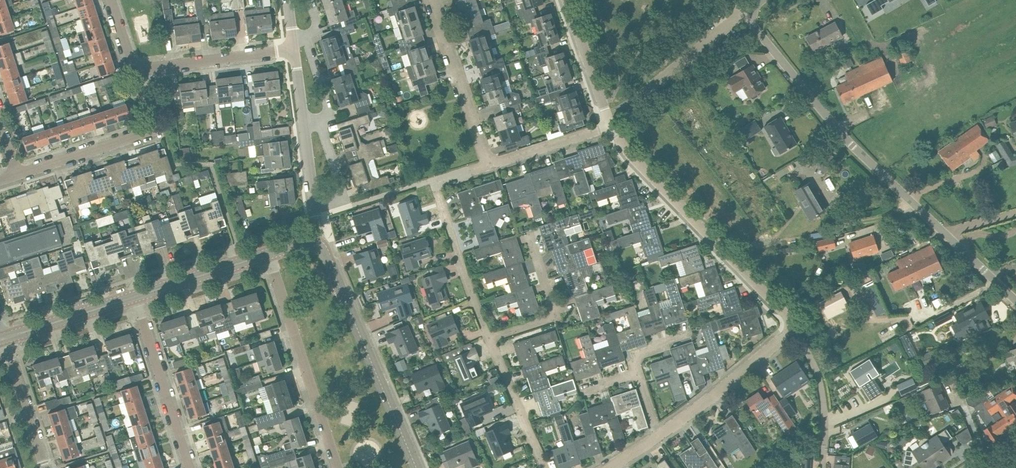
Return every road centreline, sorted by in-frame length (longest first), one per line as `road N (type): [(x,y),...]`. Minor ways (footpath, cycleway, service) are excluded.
road 1 (unclassified): [(1015,299),(827,117),(755,28),(761,0)]
road 2 (residential): [(794,328),(609,125)]
road 3 (tertiary): [(417,467),(316,245)]
road 4 (residential): [(337,467),(268,254)]
road 5 (residential): [(18,176),(147,132),(135,70)]
road 6 (residential): [(191,467),(136,296)]
road 7 (unclassified): [(658,438),(794,328)]
road 8 (residential): [(488,165),(436,0)]
road 9 (residential): [(135,70),(295,49)]
road 10 (residential): [(489,338),(437,190)]
road 11 (residential): [(489,338),(551,316),(529,234)]
road 12 (unclassified): [(544,467),(489,338)]
road 13 (tertiary): [(4,338),(136,296)]
road 14 (tertiary): [(136,296),(268,254)]
road 15 (unclassified): [(45,467),(4,338)]
road 16 (residential): [(609,125),(565,0)]
road 17 (residential): [(488,165),(609,125)]

